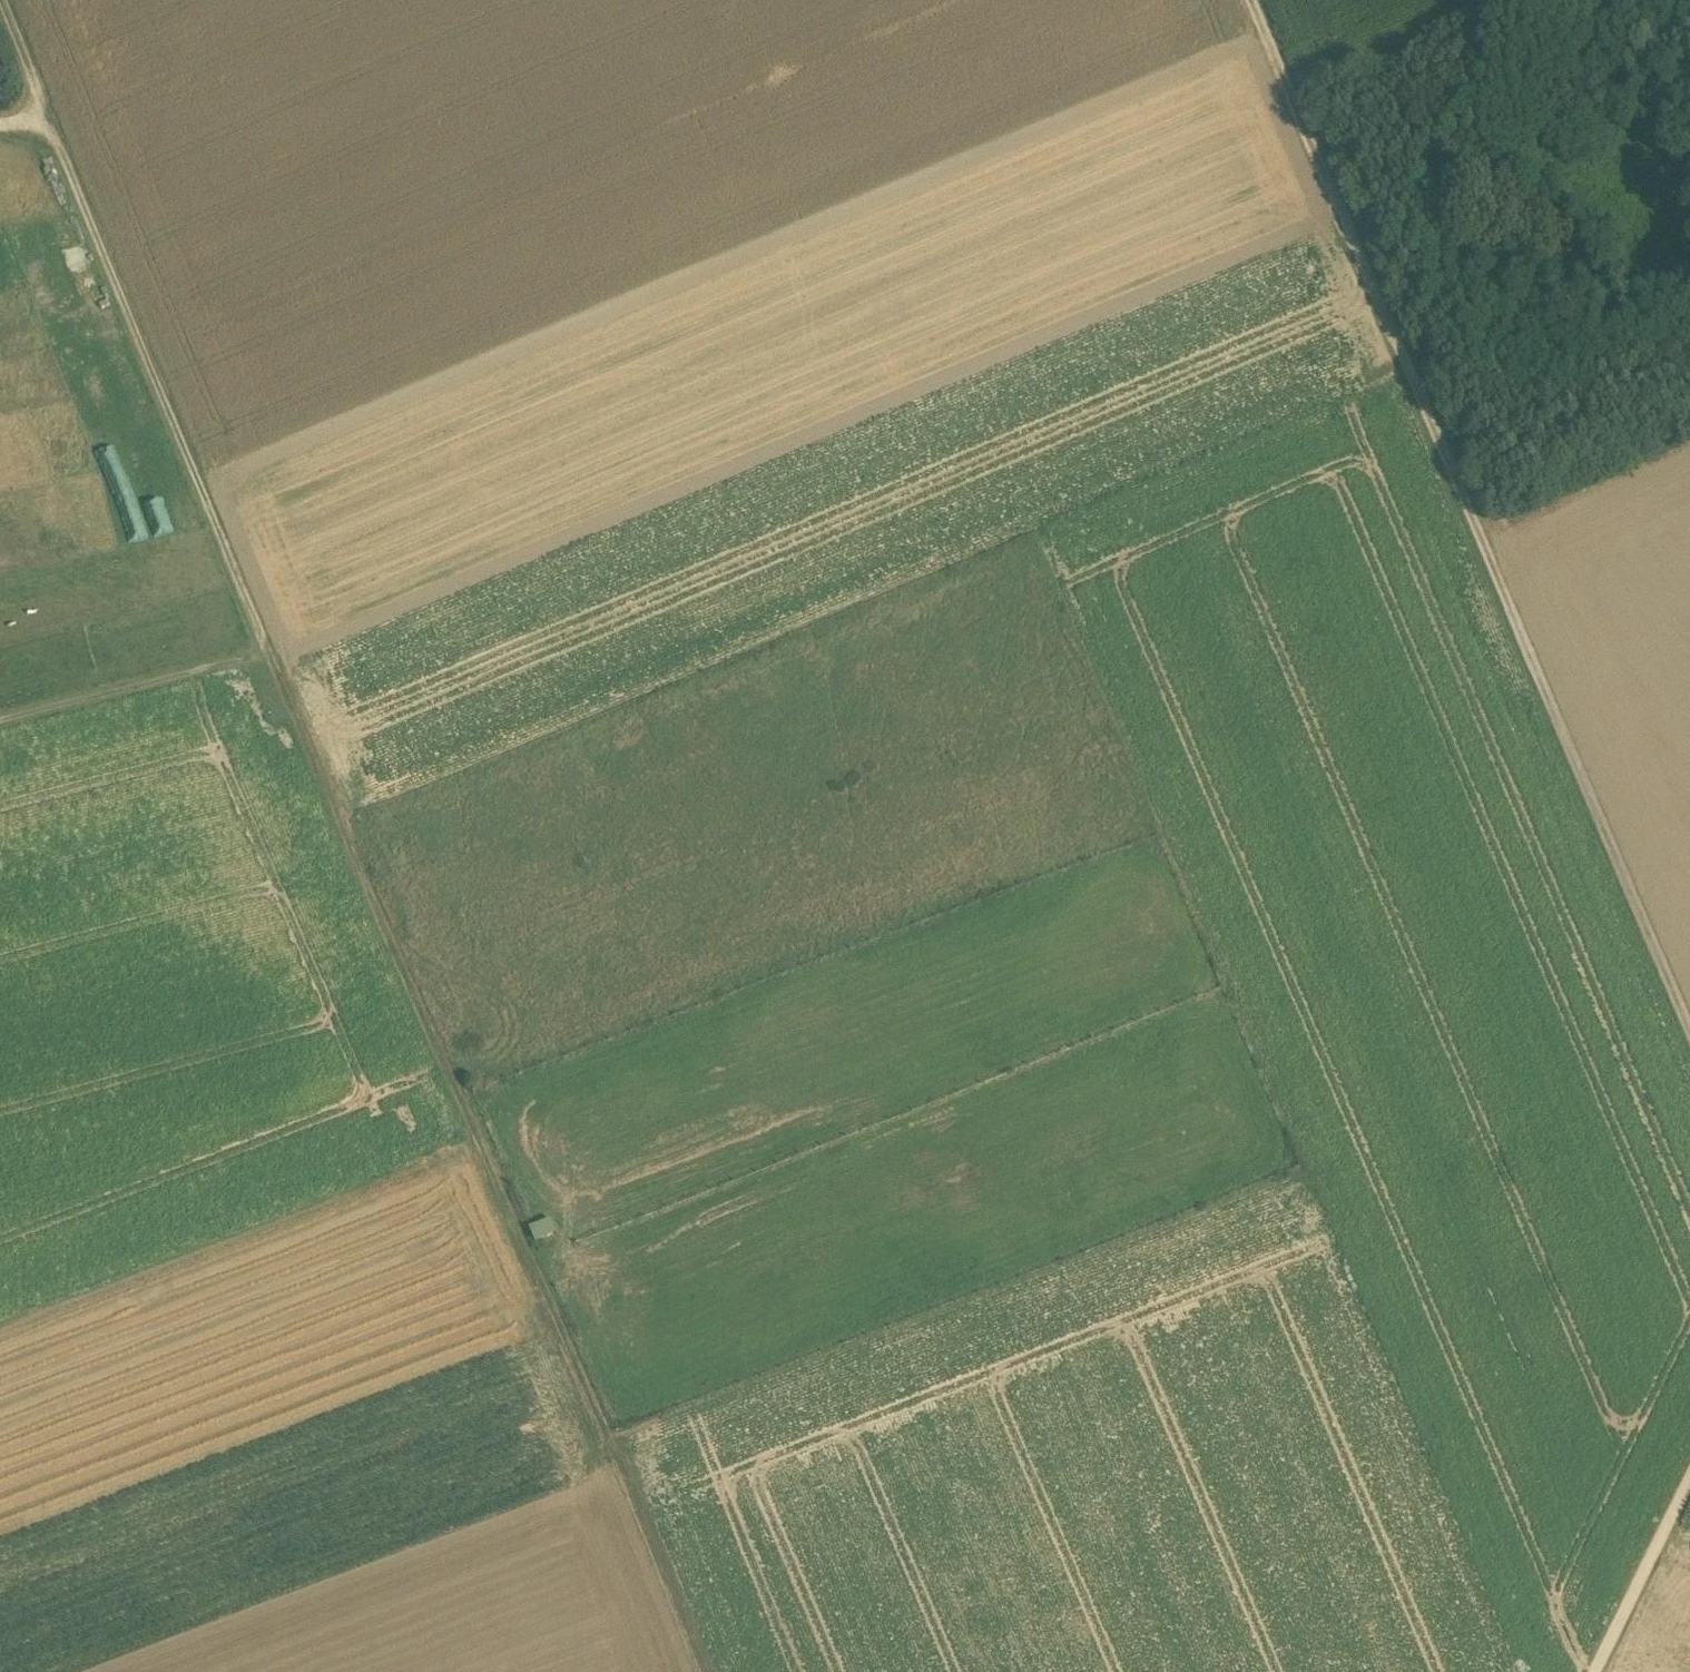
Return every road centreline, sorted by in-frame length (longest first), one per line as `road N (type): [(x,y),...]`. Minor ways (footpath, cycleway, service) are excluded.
road 1 (track): [(699,1671),(50,123)]
road 2 (track): [(1689,1023),(1252,0)]
road 3 (track): [(1689,1480),(1595,1671)]
road 4 (track): [(50,123),(0,4)]

